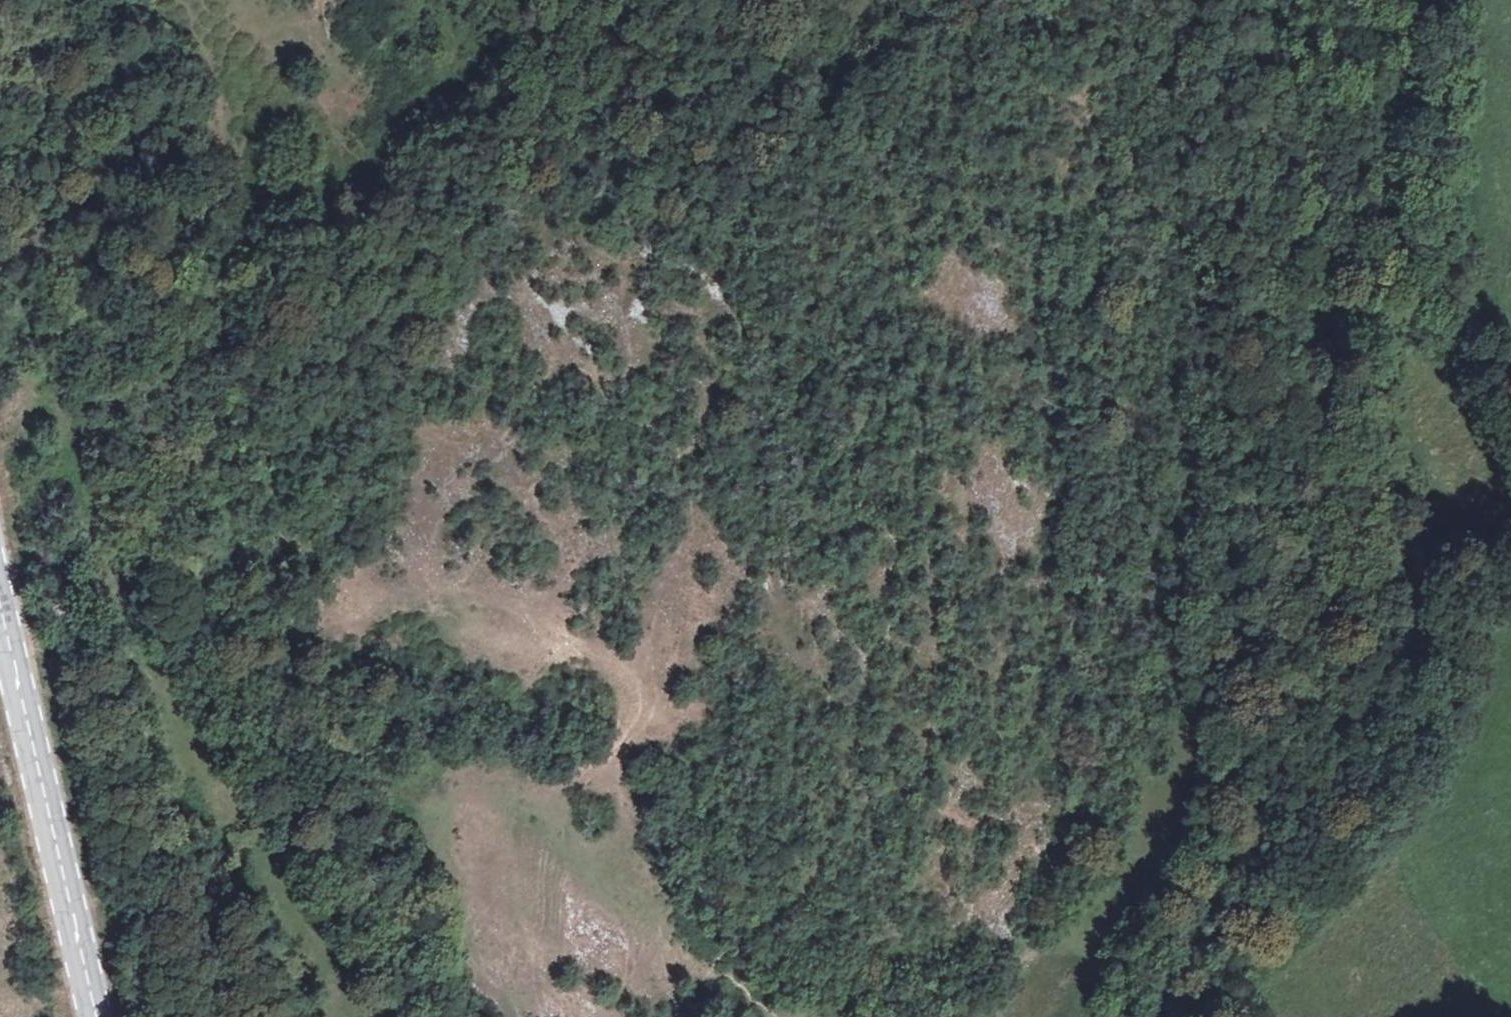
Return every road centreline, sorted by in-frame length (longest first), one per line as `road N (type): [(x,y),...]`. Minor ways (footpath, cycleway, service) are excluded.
road 1 (secondary): [(0,608),(99,1016)]
road 2 (track): [(1320,389),(1393,586),(1424,606),(1510,591)]

